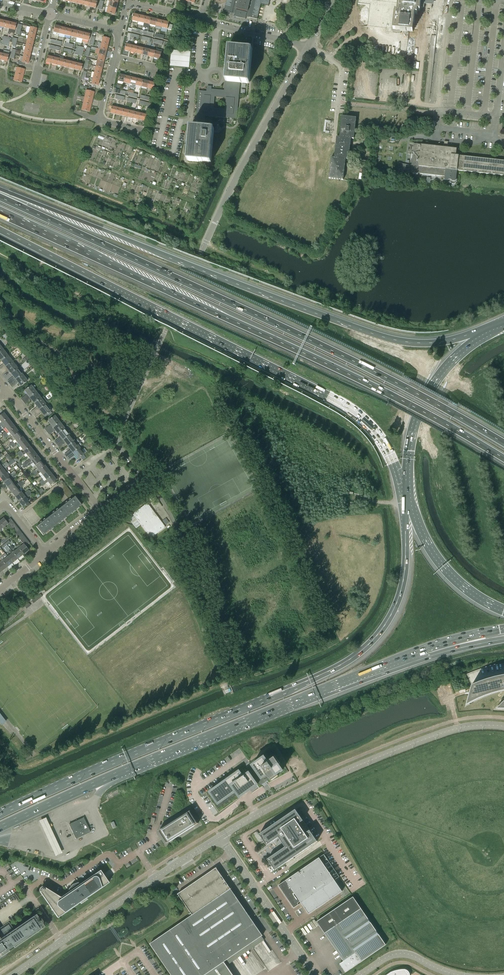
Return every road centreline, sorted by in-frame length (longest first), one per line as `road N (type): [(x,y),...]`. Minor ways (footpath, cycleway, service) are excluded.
road 1 (motorway): [(503,443),(351,359),(0,196)]
road 2 (motorway): [(0,213),(340,370),(503,458)]
road 3 (trunk): [(408,507),(399,600),(361,653),(0,815)]
road 4 (motorway): [(478,334),(418,342),(385,336),(0,190)]
road 5 (motorway): [(0,230),(338,402),(377,435),(406,489)]
road 6 (unclassified): [(156,353),(307,47)]
road 7 (trunk): [(117,774),(421,650)]
road 8 (unclassified): [(220,837),(394,751),(456,729),(503,726)]
road 9 (unclassified): [(14,974),(220,837)]
road 10 (unclassified): [(158,498),(233,660)]
road 11 (trunk): [(478,334),(422,404),(406,489)]
road 12 (unclassified): [(314,974),(220,837)]
road 13 (residential): [(100,511),(7,391)]
road 14 (trunk): [(408,507),(450,574),(503,611)]
road 15 (unclassified): [(156,353),(118,436),(143,477)]
road 16 (trunk): [(0,828),(117,774)]

